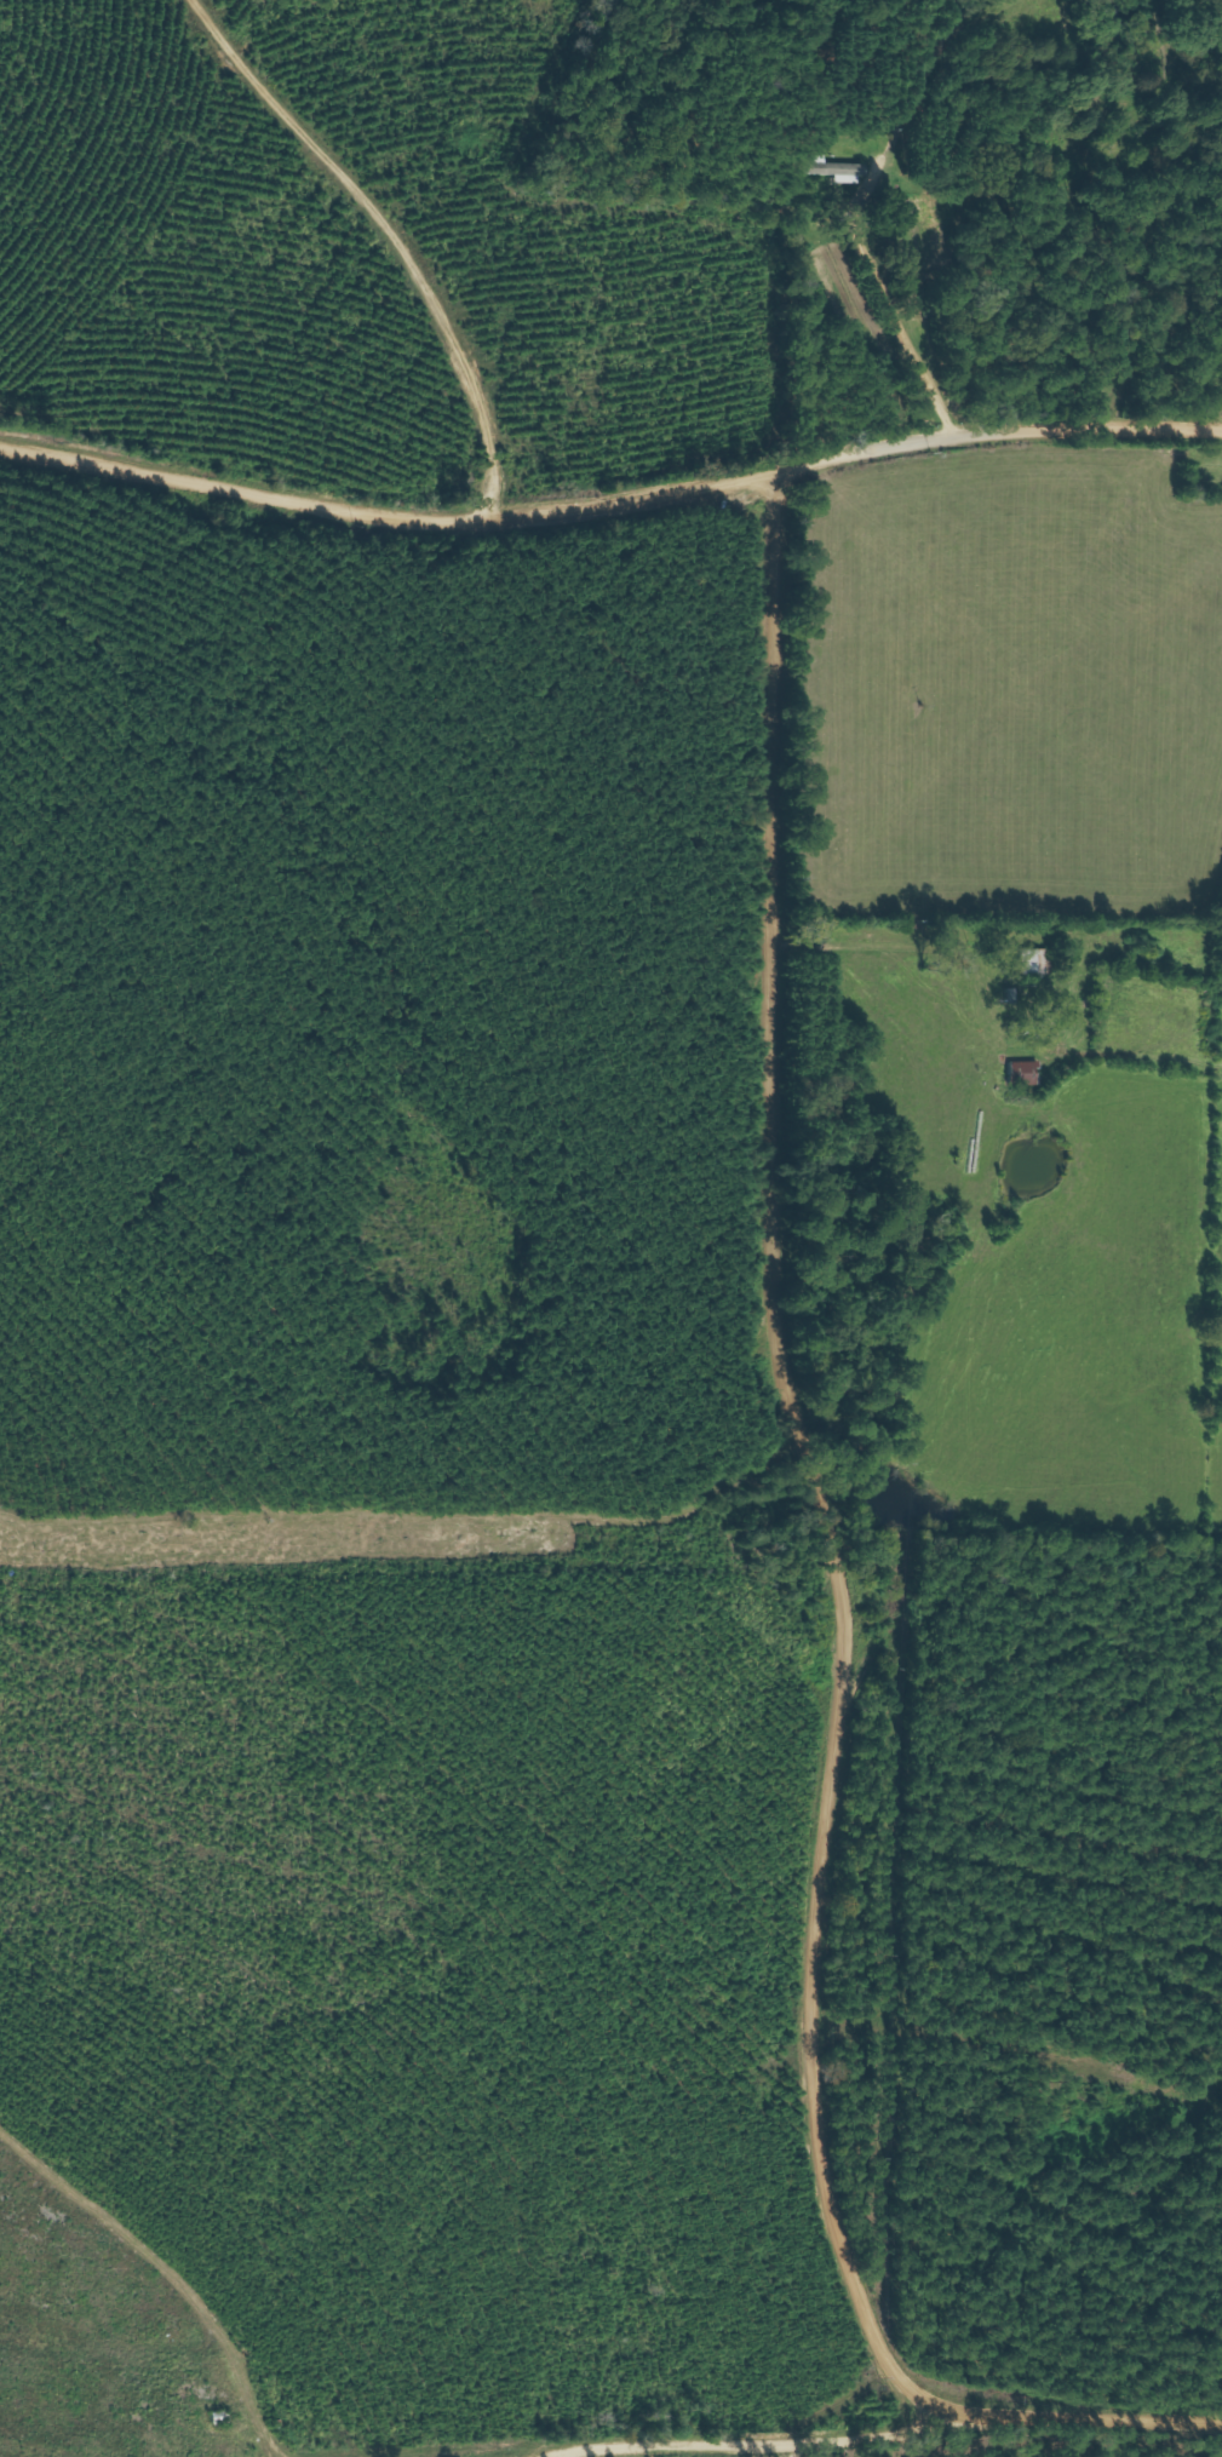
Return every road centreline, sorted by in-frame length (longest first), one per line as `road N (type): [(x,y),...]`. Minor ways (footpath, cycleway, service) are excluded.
road 1 (residential): [(974,2419),(905,2387),(883,2354),(830,2221),(809,2135),(801,1992),(841,1607),(779,1322),(773,476)]
road 2 (residential): [(0,449),(402,519),(469,519),(606,507),(946,437),(1221,432)]
road 3 (residential): [(1221,2424),(974,2419),(616,2456)]

